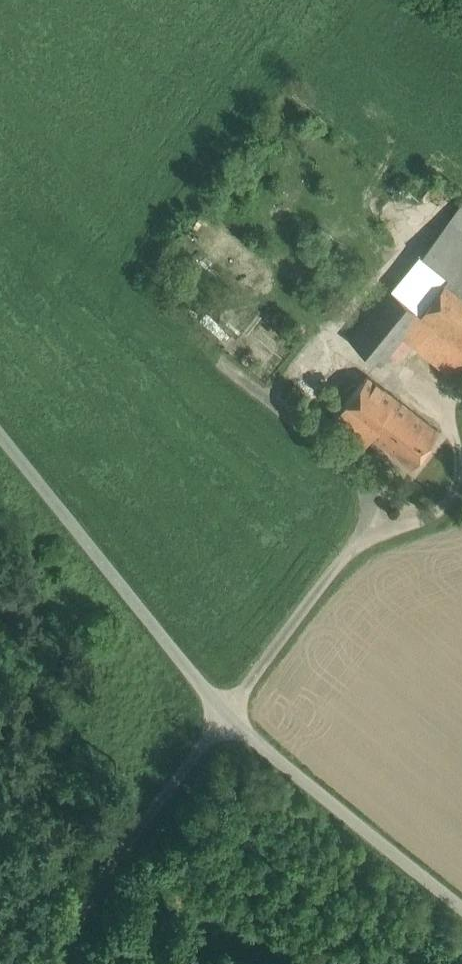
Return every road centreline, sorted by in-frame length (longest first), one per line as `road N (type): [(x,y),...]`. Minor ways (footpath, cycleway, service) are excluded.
road 1 (unclassified): [(225,714),(0,429)]
road 2 (unclassified): [(461,907),(225,714)]
road 3 (unclassified): [(225,714),(106,871),(58,963)]
road 4 (track): [(364,0),(283,112),(386,203)]

